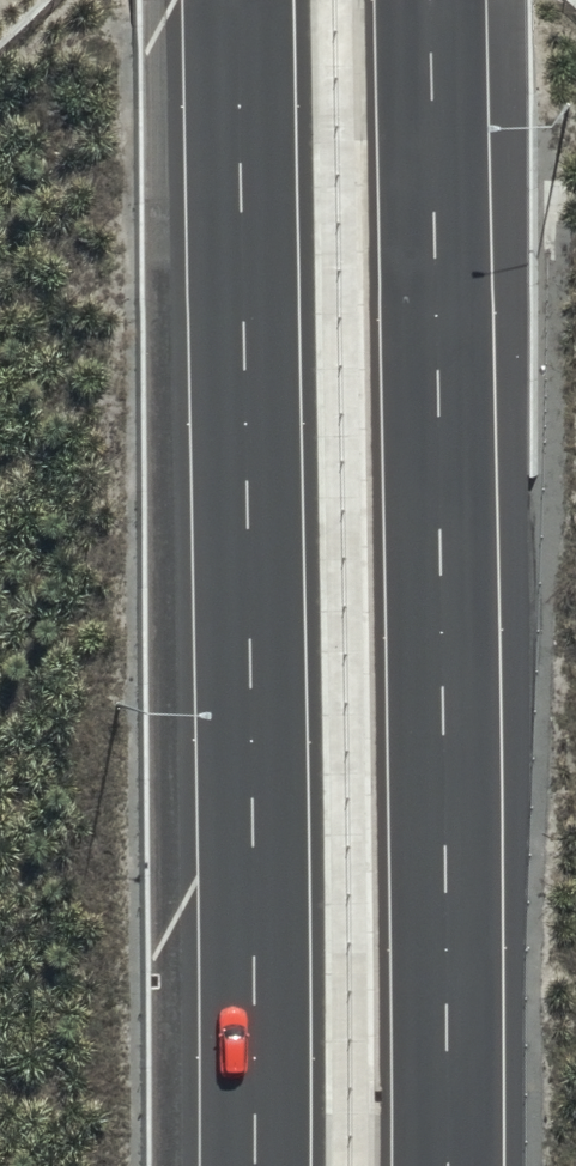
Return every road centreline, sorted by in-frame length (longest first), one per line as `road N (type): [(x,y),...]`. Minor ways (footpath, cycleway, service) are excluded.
road 1 (motorway): [(430,0),(446,1165)]
road 2 (motorway): [(254,1165),(243,0)]

